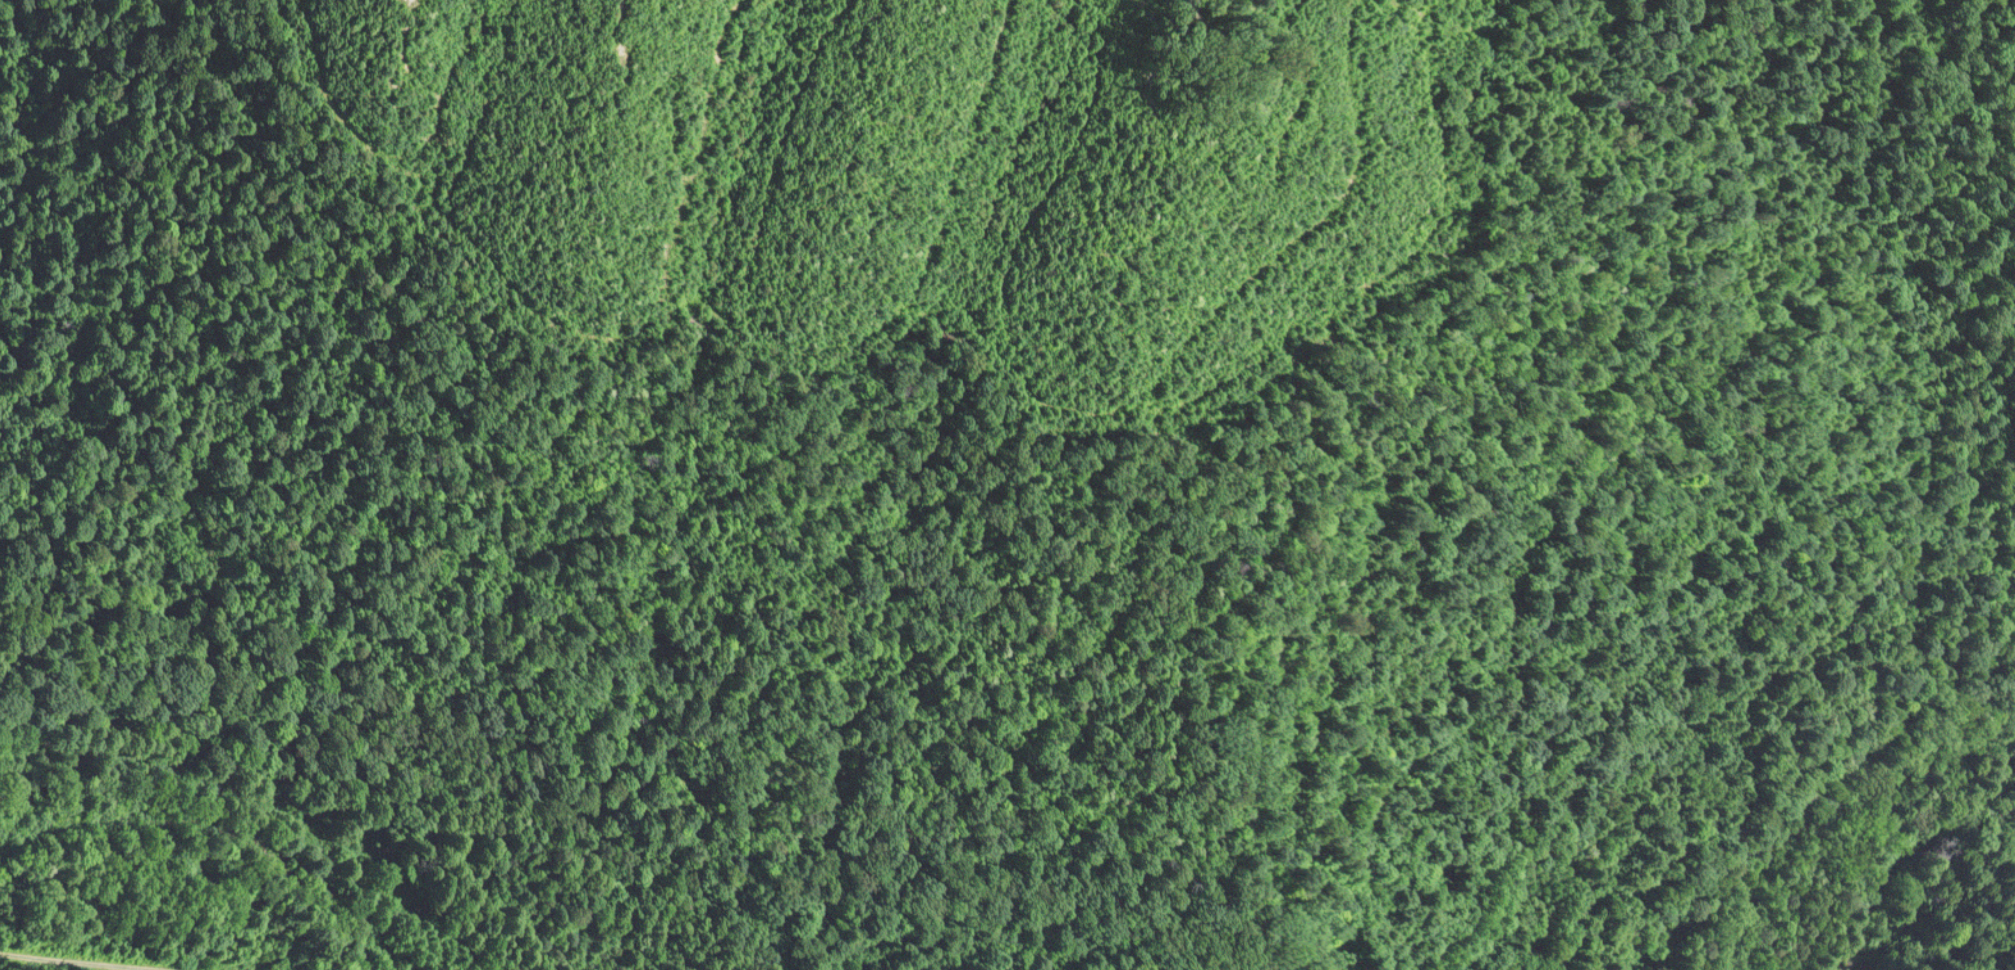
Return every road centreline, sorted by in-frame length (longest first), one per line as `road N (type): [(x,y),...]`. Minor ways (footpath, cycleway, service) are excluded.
road 1 (track): [(1869,969),(1879,963),(1906,846),(2014,755)]
road 2 (track): [(0,969),(68,958),(130,969)]

